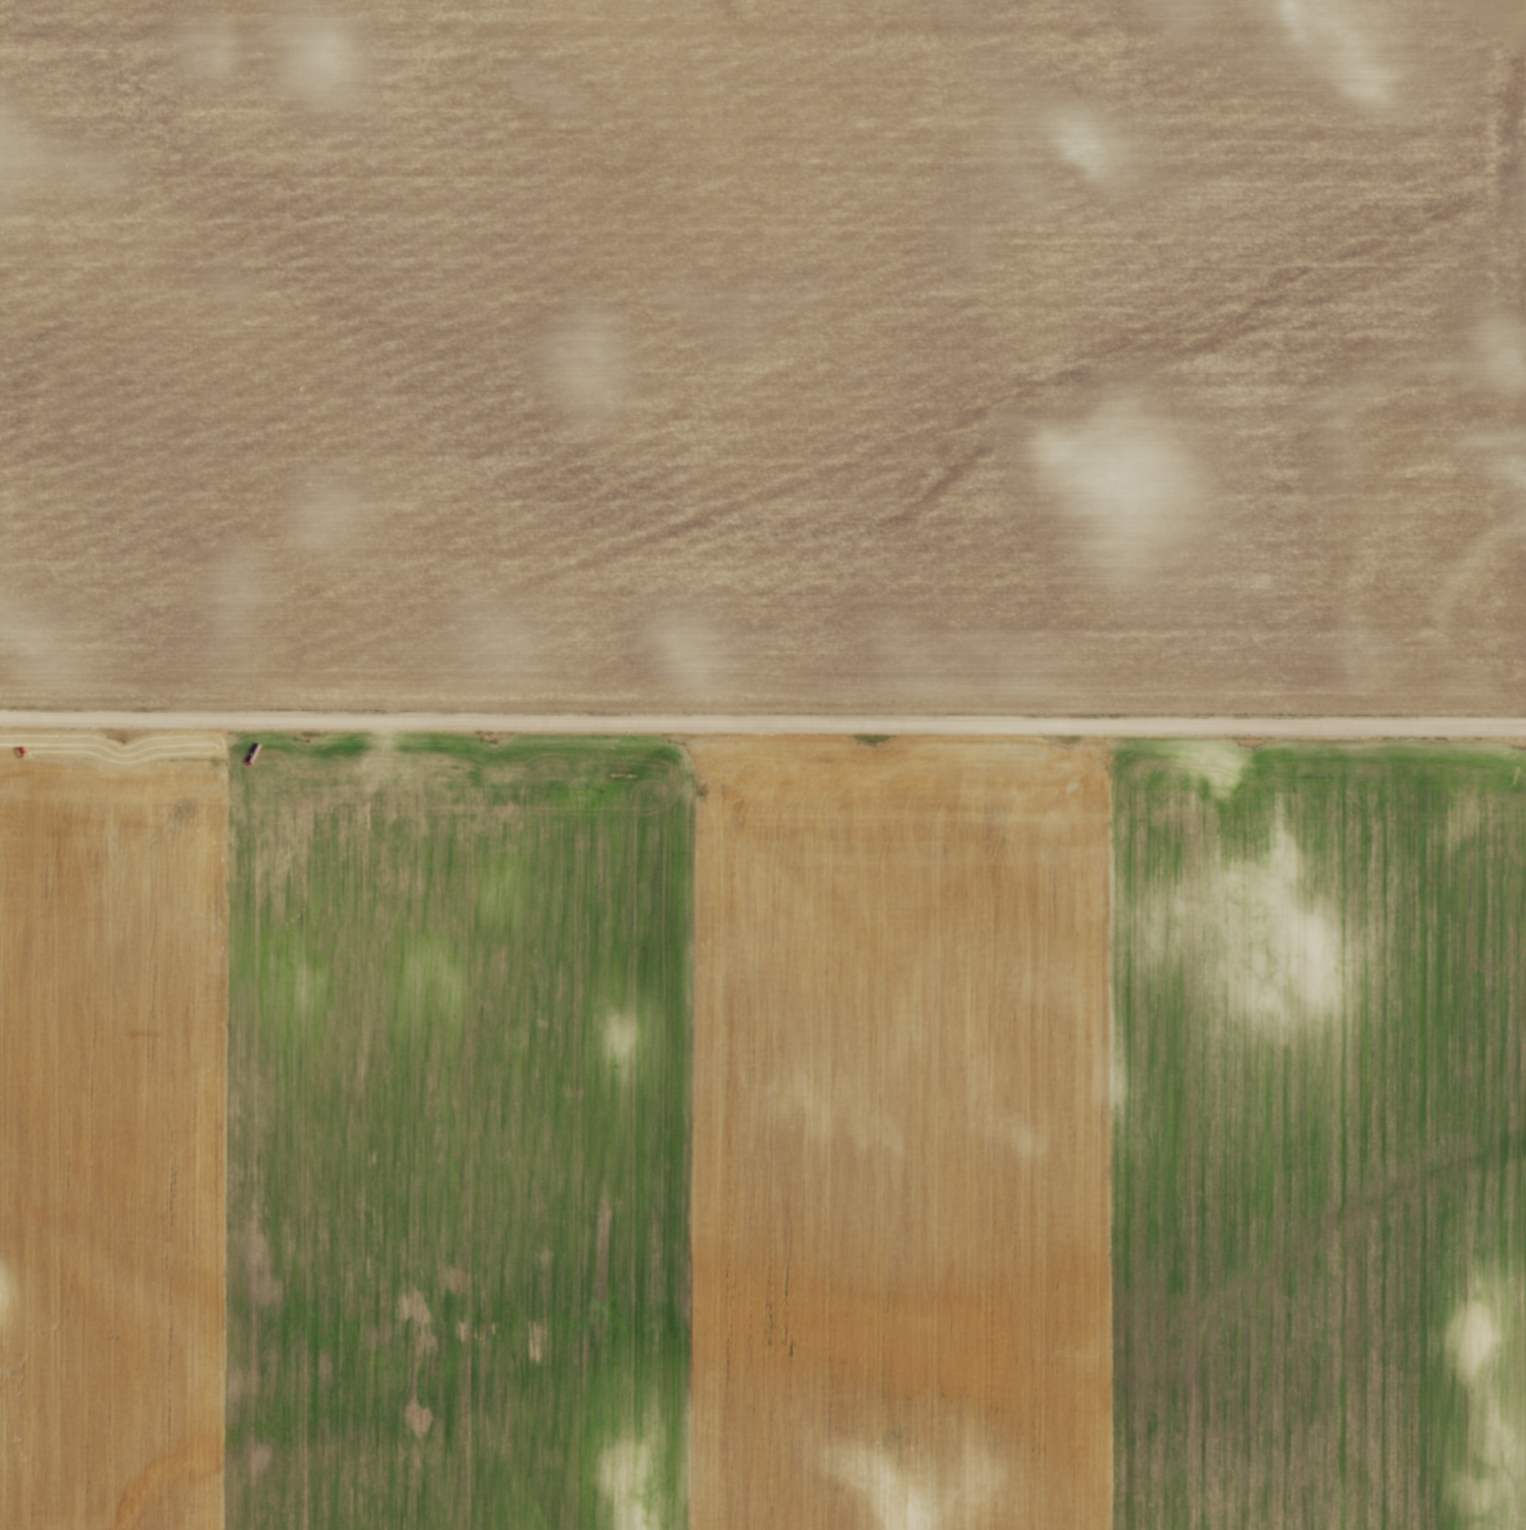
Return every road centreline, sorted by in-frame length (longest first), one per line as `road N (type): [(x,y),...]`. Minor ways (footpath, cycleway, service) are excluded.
road 1 (residential): [(0,716),(1525,725)]

